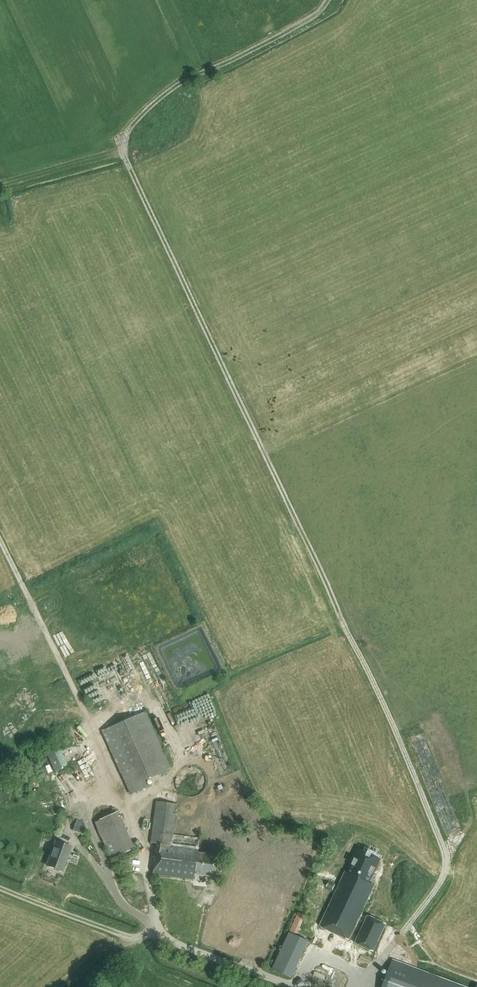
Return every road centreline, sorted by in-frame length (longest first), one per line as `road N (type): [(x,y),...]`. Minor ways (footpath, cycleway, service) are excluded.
road 1 (track): [(123,153),(445,851),(443,880),(360,986)]
road 2 (track): [(328,0),(317,15),(162,95),(126,136),(123,153)]
road 3 (track): [(158,705),(183,758),(133,811),(158,928)]
road 4 (unclassified): [(288,986),(158,928)]
road 5 (track): [(123,153),(0,187)]

